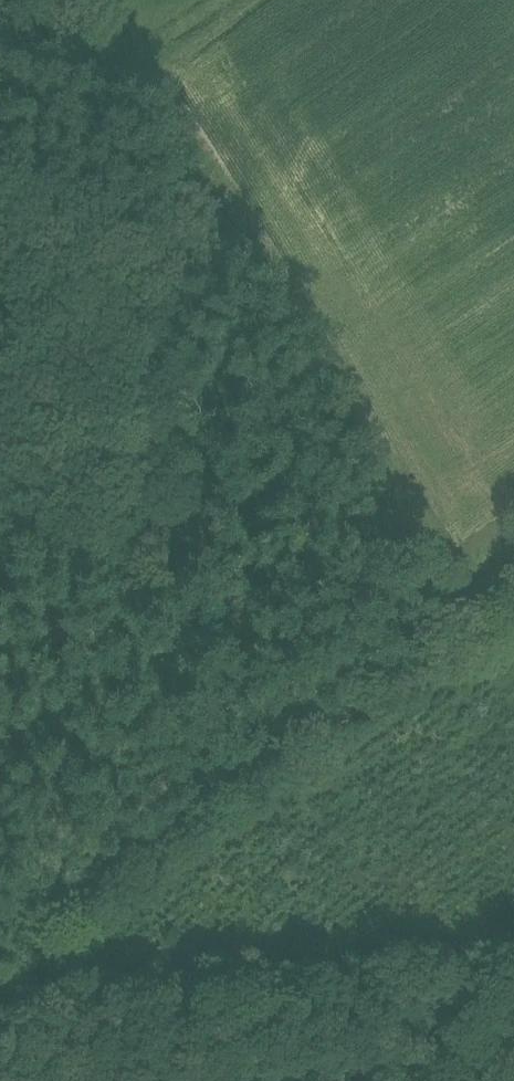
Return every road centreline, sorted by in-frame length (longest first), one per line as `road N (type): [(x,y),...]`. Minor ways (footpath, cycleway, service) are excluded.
road 1 (track): [(340,1080),(308,1074),(220,1080)]

